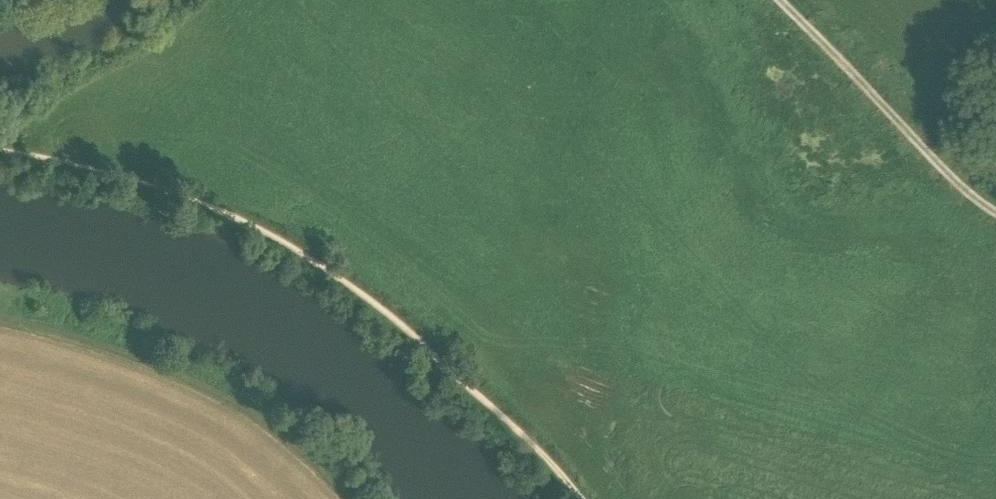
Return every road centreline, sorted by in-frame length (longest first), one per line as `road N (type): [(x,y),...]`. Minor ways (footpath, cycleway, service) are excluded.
road 1 (track): [(0,150),(203,204),(327,270),(418,341),(579,498)]
road 2 (track): [(351,498),(298,453),(221,406),(143,370),(0,328)]
road 3 (track): [(777,0),(995,217)]

